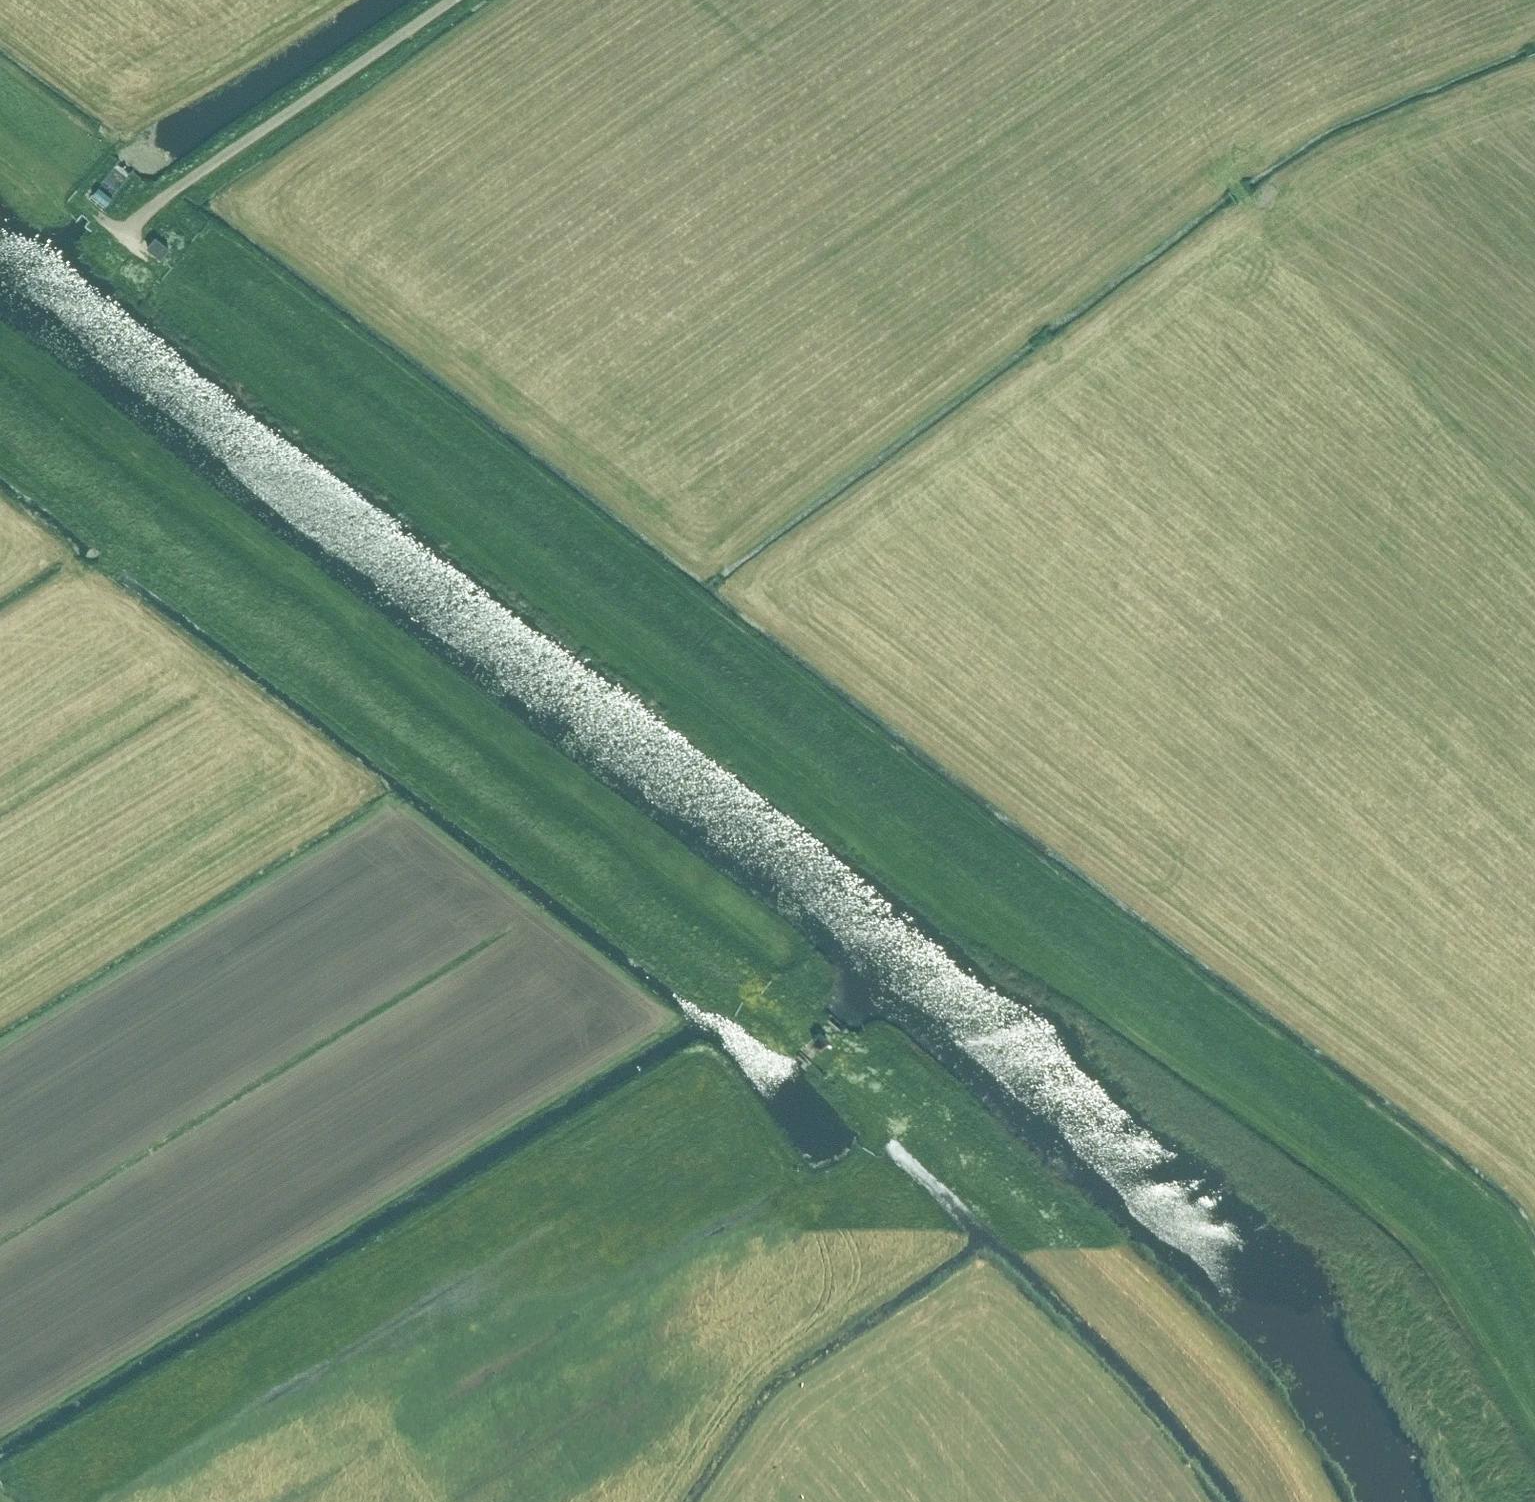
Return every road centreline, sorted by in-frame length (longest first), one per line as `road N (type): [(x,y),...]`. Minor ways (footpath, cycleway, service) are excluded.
road 1 (unclassified): [(121,235),(189,178),(451,0)]

